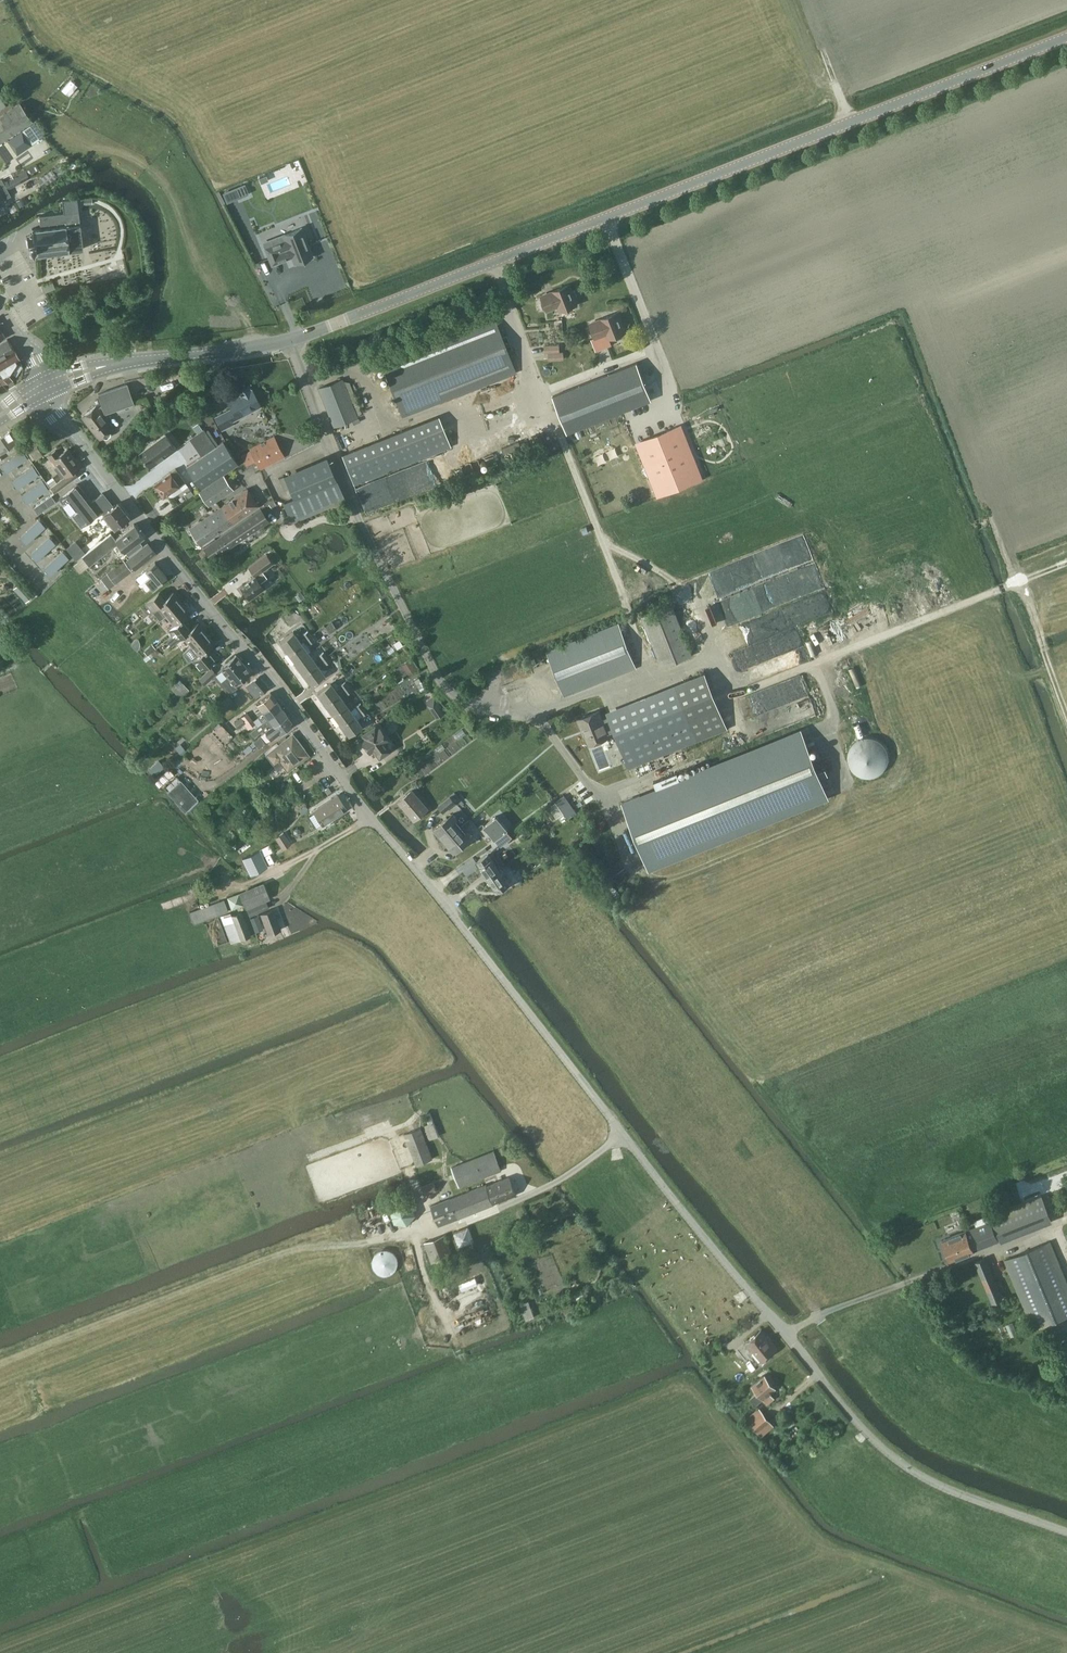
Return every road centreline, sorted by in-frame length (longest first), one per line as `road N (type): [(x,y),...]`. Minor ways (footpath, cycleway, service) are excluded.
road 1 (tertiary): [(45,386),(138,361),(288,343),(1066,37)]
road 2 (residential): [(622,1134),(56,415),(45,386)]
road 3 (unclassified): [(1066,1533),(942,1488),(871,1438),(622,1134)]
road 4 (track): [(0,1365),(287,1252),(439,1232)]
road 5 (track): [(725,701),(1017,583),(1066,715)]
road 6 (track): [(561,435),(653,677)]
road 7 (track): [(603,542),(699,604),(719,645),(709,656)]

